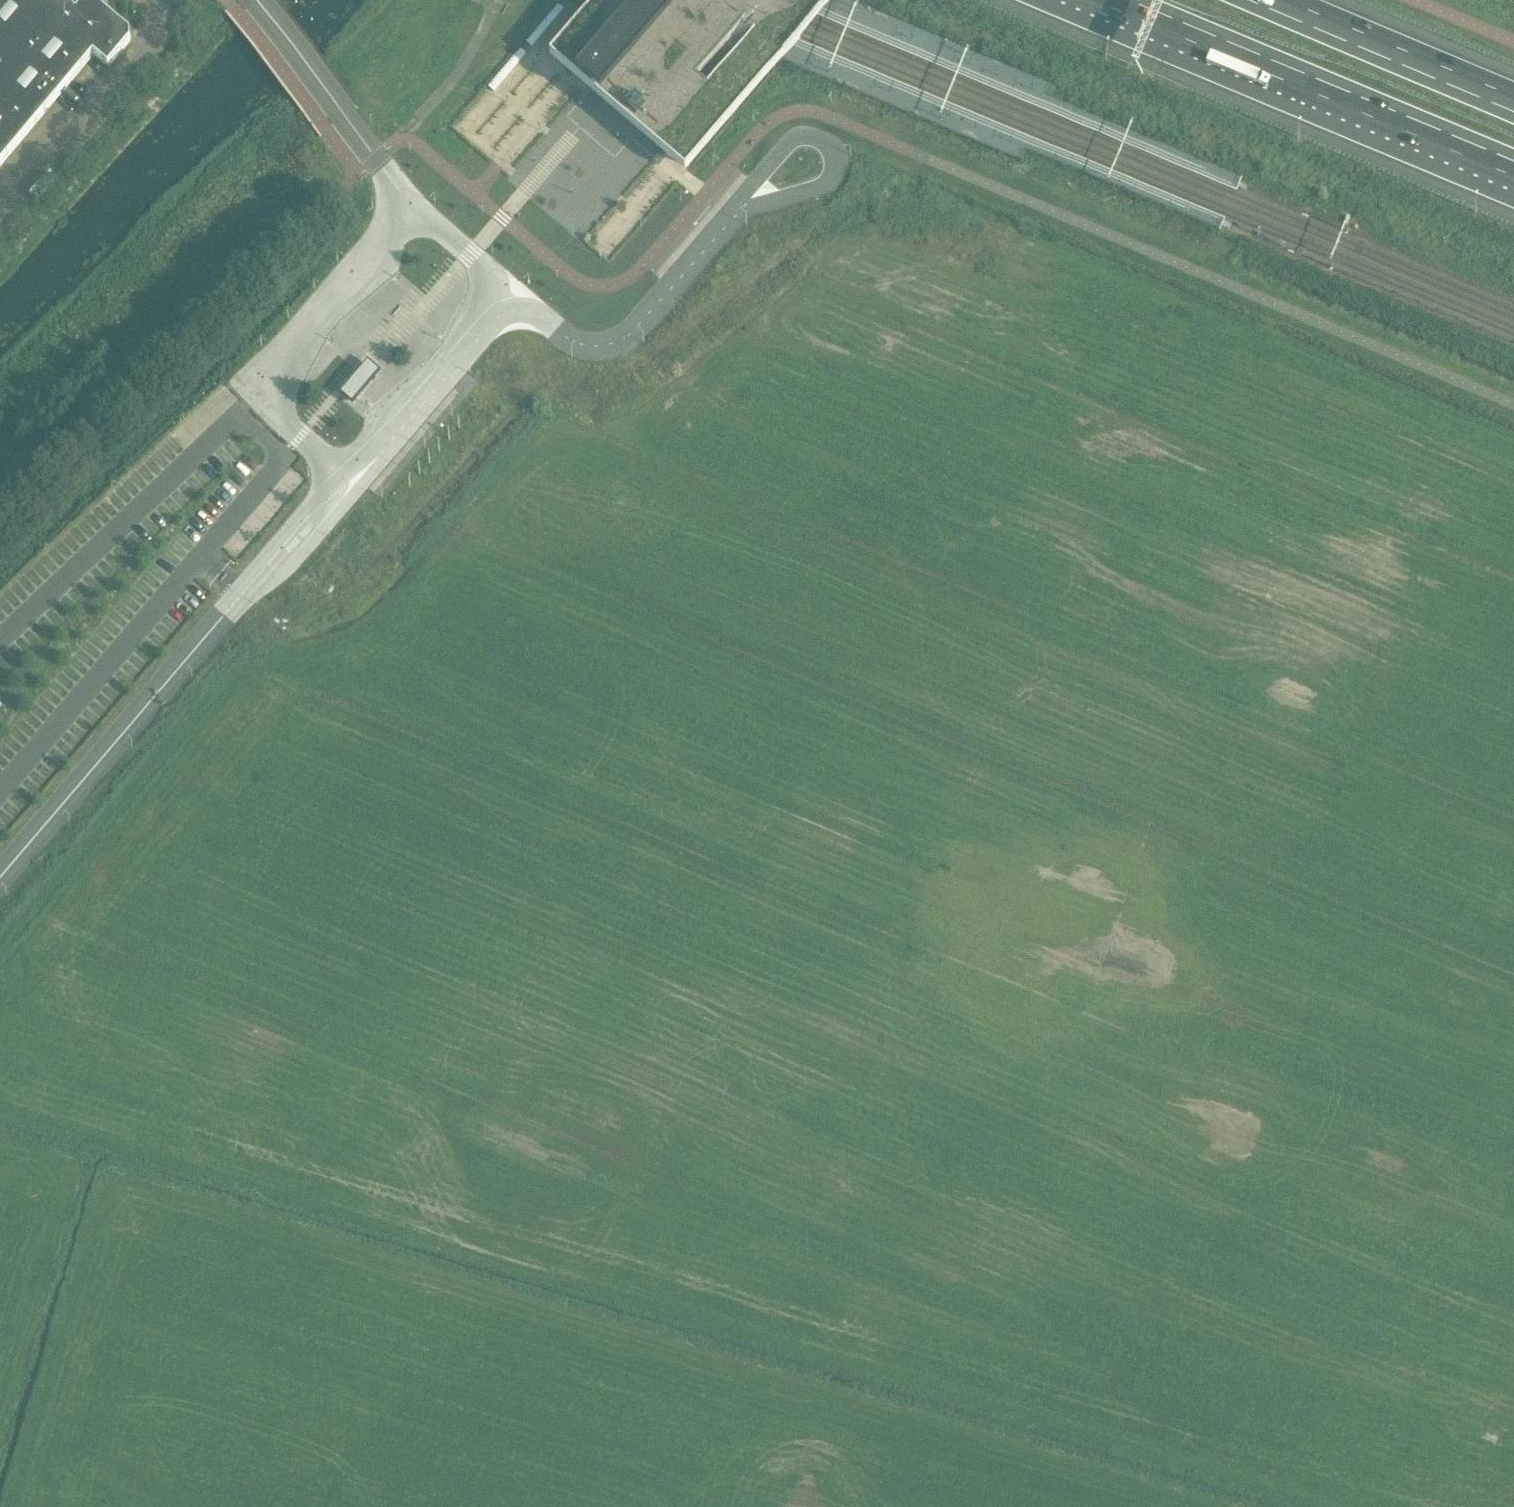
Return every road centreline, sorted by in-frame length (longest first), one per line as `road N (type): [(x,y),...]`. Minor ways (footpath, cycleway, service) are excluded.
road 1 (unclassified): [(503,315),(233,604),(0,877)]
road 2 (motorway): [(1110,0),(1513,169)]
road 3 (unclassified): [(503,315),(533,312),(587,346),(620,341),(751,199)]
road 4 (unclassified): [(153,0),(159,23),(152,48),(0,218)]
road 5 (motorway): [(1513,98),(1283,0)]
road 6 (unclassified): [(751,199),(816,189),(832,163),(824,145),(800,138),(761,175)]

